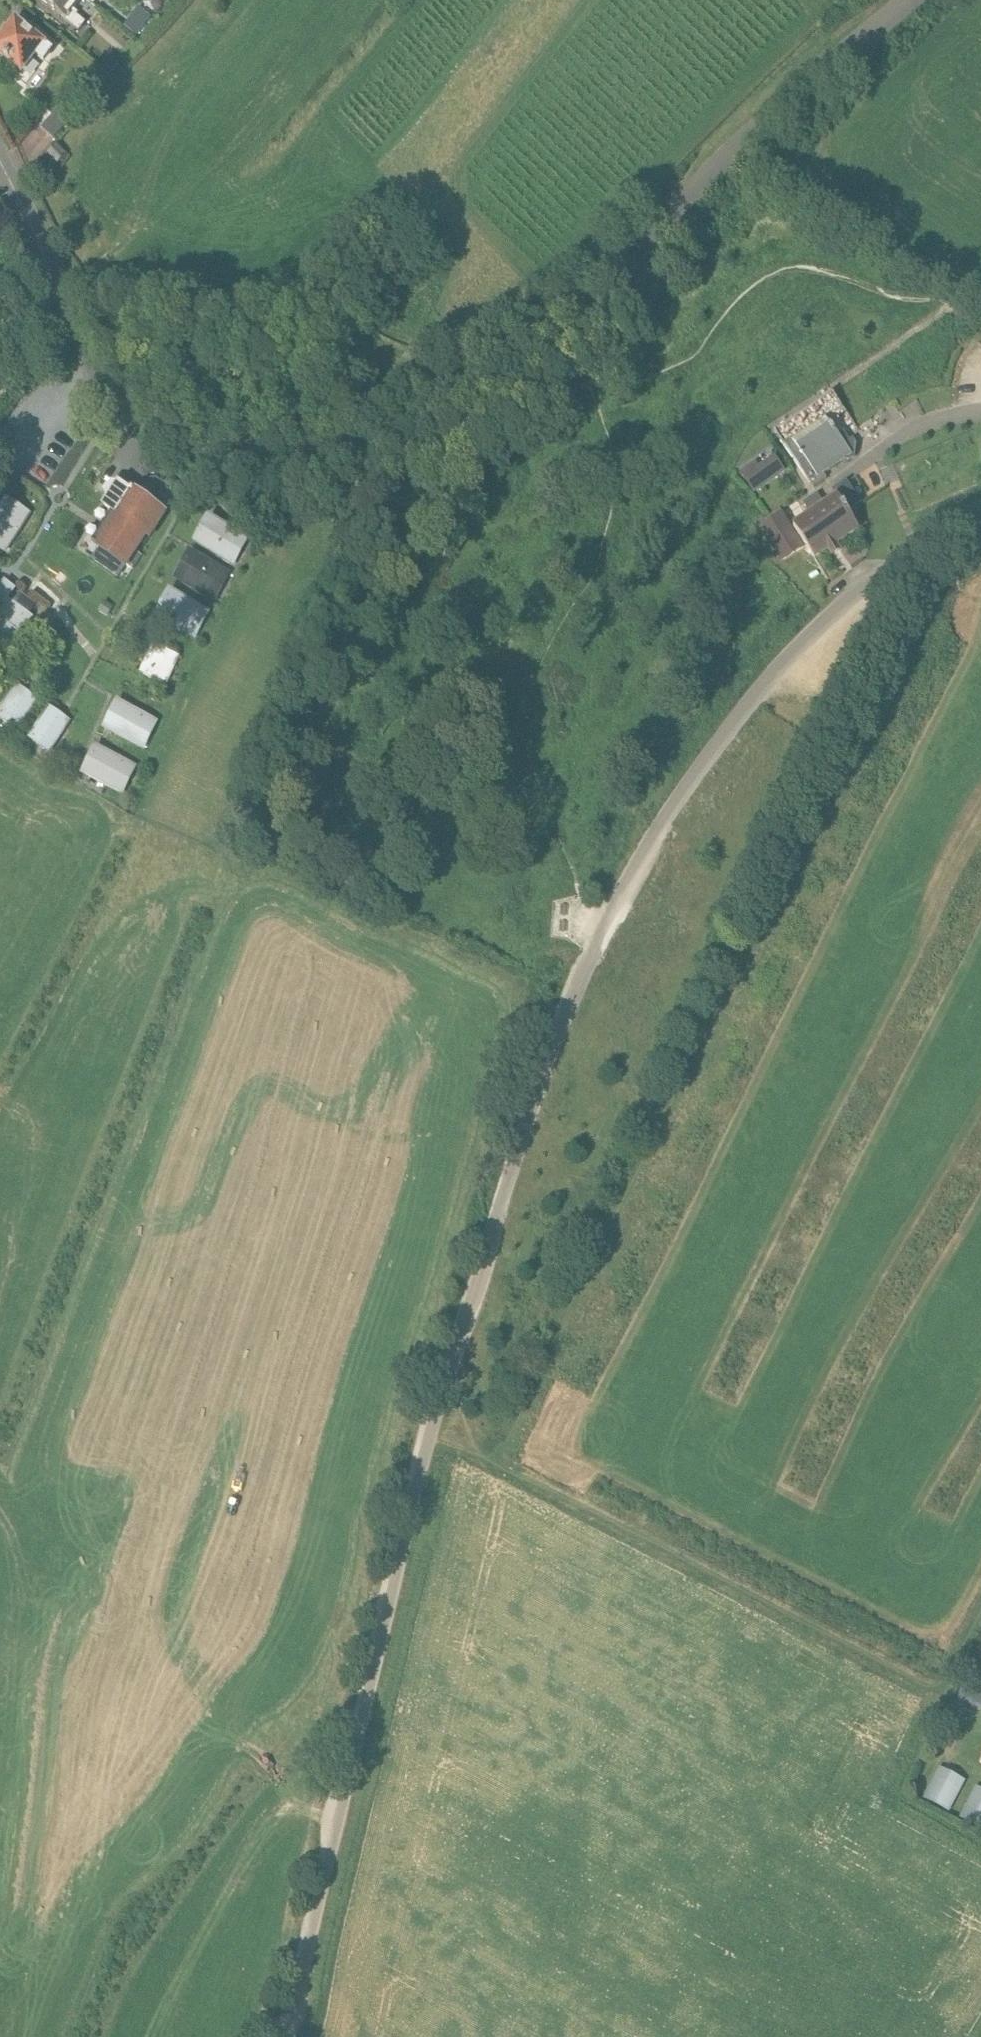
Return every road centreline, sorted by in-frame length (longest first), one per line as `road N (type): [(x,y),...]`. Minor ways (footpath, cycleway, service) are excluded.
road 1 (unclassified): [(287,2036),(444,1385),(570,998),(655,833),(757,689),(873,580),(980,528)]
road 2 (unclassified): [(905,0),(761,123),(498,378),(425,429),(324,466),(231,463),(131,416),(101,376),(0,160)]

